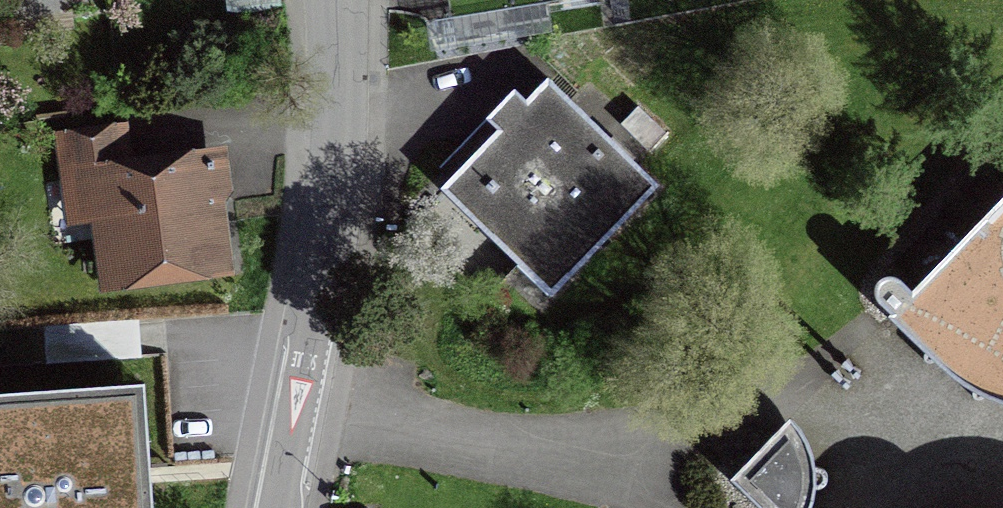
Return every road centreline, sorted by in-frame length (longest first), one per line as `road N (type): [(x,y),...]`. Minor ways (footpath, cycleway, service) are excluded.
road 1 (residential): [(272,507),(326,224),(337,0)]

